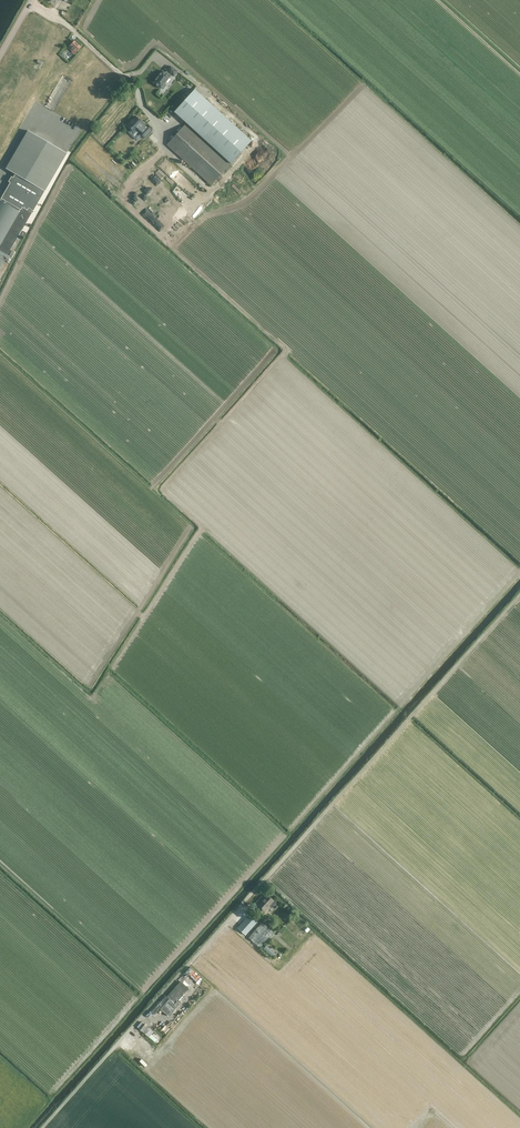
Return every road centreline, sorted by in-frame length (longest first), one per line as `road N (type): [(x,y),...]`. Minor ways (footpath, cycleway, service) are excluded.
road 1 (track): [(519,595),(155,1003)]

